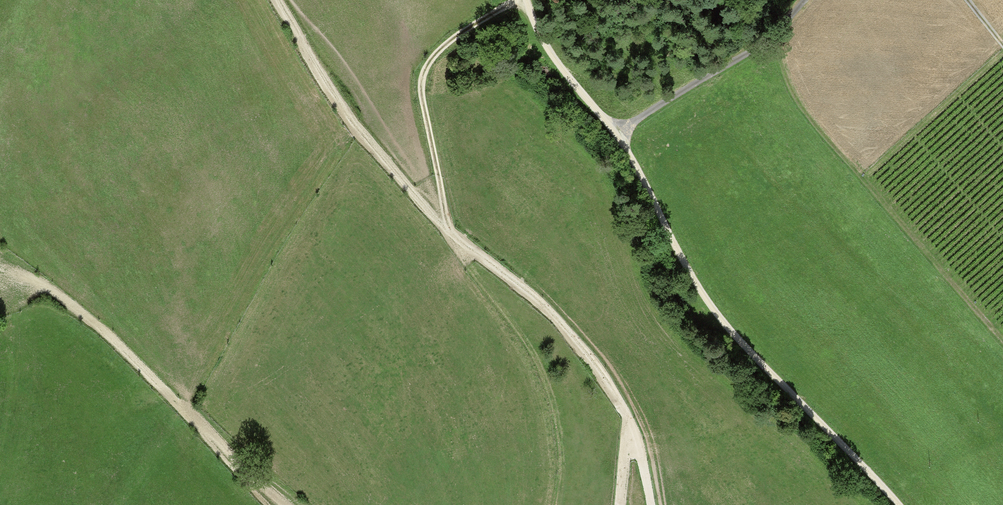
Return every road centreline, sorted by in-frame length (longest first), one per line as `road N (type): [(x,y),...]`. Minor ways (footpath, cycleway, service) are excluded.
road 1 (track): [(519,0),(428,50),(432,156),(447,236),(544,309),(605,379),(621,405),(650,504)]
road 2 (track): [(615,133),(716,315),(896,504)]
road 3 (track): [(766,41),(811,122),(1002,343)]
road 4 (track): [(15,275),(87,319),(281,504)]
road 5 (track): [(274,0),(328,92),(447,236)]
road 6 (track): [(615,133),(766,41),(804,0)]
road 7 (track): [(15,275),(19,399),(0,483)]
road 8 (track): [(524,0),(572,82),(615,133)]

